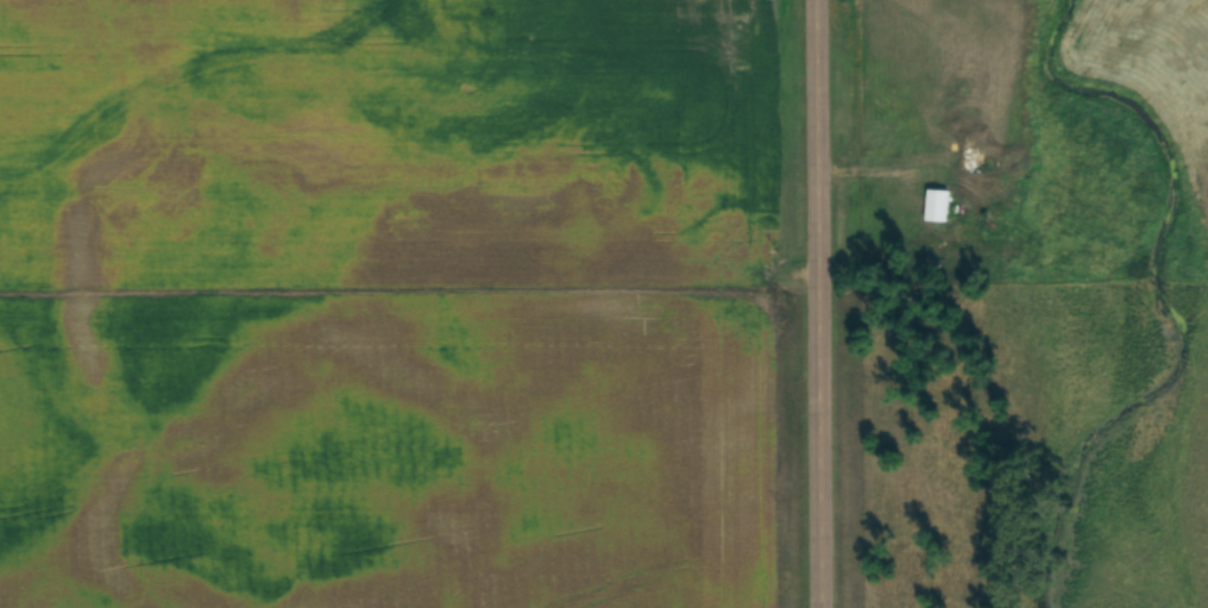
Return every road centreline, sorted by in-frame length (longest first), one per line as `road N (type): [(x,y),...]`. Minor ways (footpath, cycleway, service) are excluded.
road 1 (tertiary): [(823,607),(819,0)]

